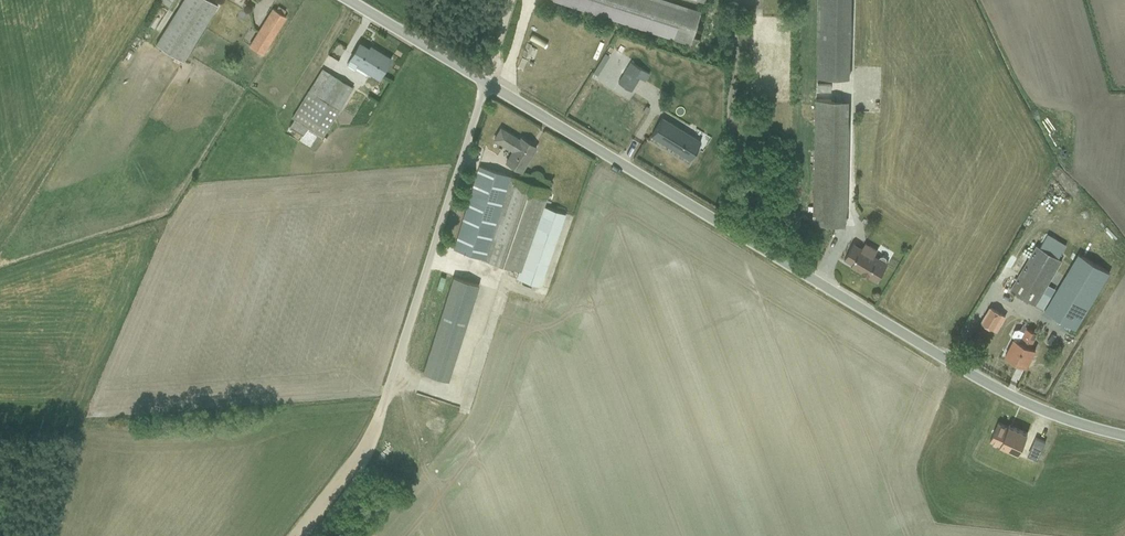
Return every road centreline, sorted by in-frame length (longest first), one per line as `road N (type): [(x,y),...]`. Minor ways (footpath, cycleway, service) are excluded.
road 1 (unclassified): [(485,80),(991,384),(1124,434)]
road 2 (unclassified): [(377,418),(485,80)]
road 3 (unclassified): [(485,80),(355,0)]
road 4 (track): [(377,418),(299,535)]

